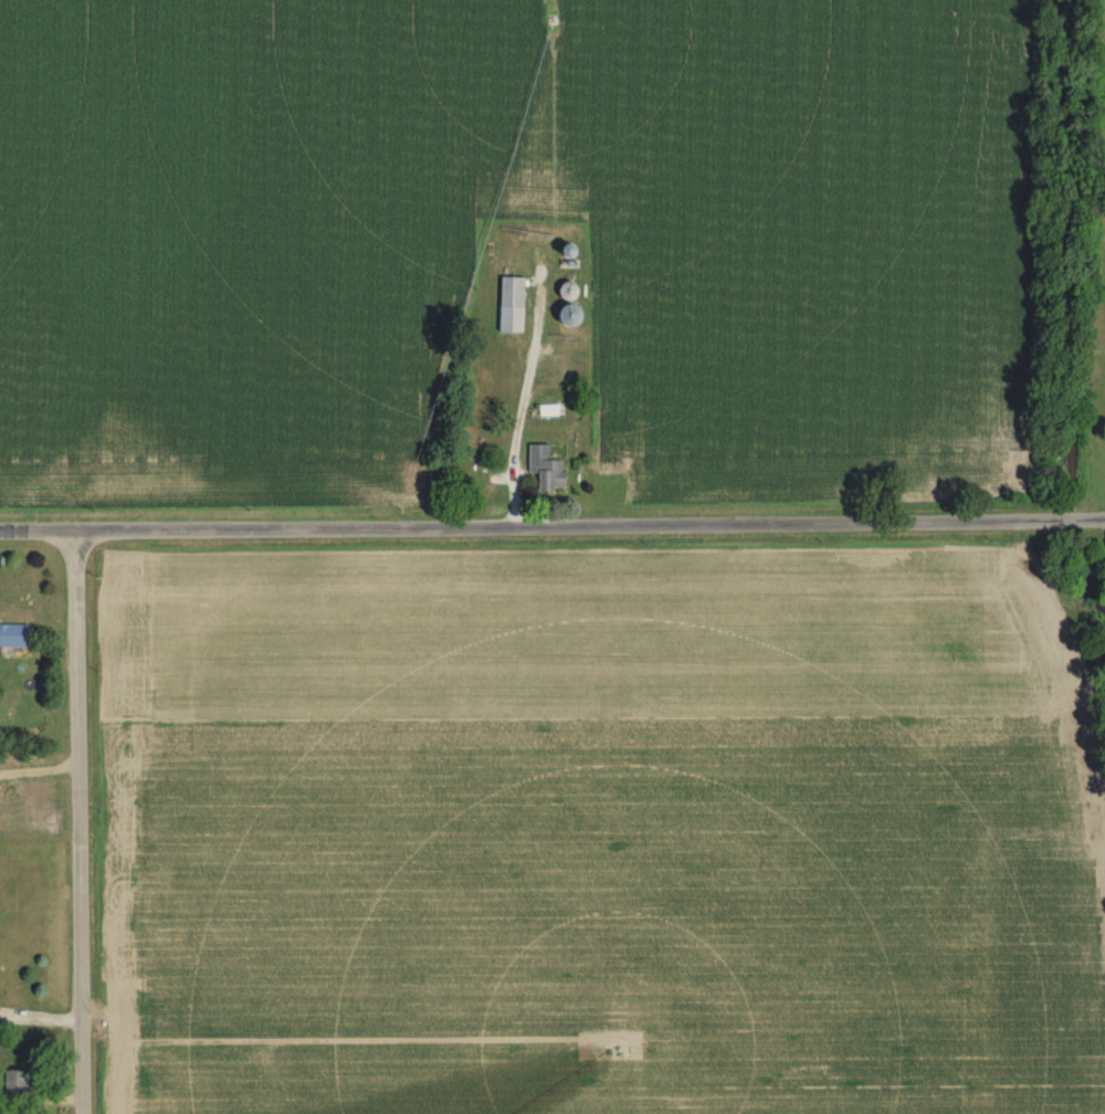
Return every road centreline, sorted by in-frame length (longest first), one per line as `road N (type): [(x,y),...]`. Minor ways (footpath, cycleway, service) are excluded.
road 1 (residential): [(0,535),(1104,525)]
road 2 (residential): [(86,1113),(82,535)]

